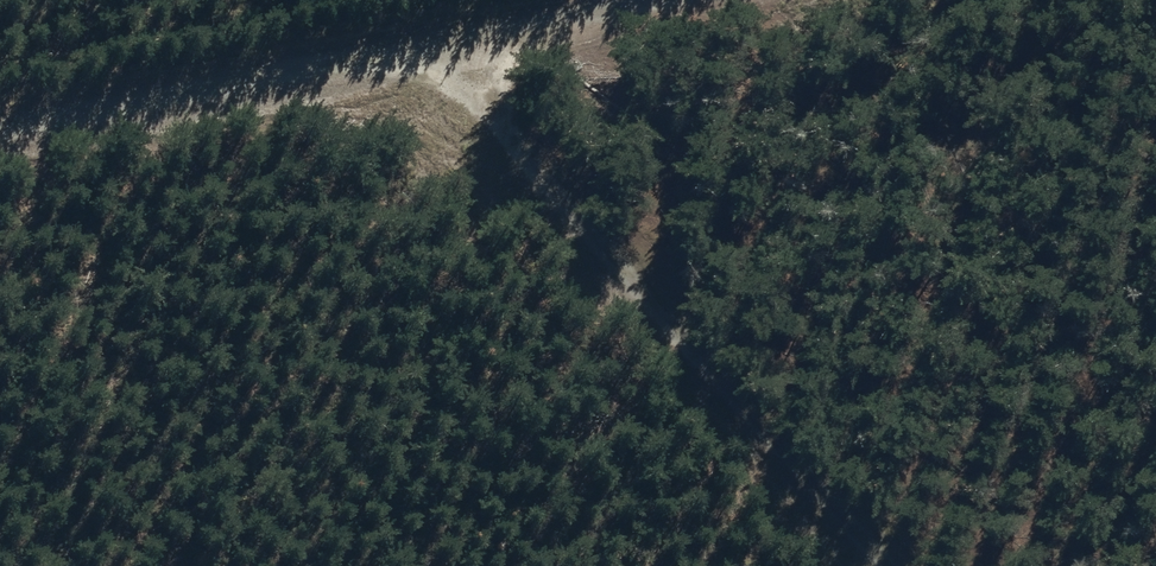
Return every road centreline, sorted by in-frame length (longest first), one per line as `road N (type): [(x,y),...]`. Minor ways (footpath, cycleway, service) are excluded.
road 1 (unclassified): [(0,138),(669,0)]
road 2 (track): [(877,565),(437,53)]

